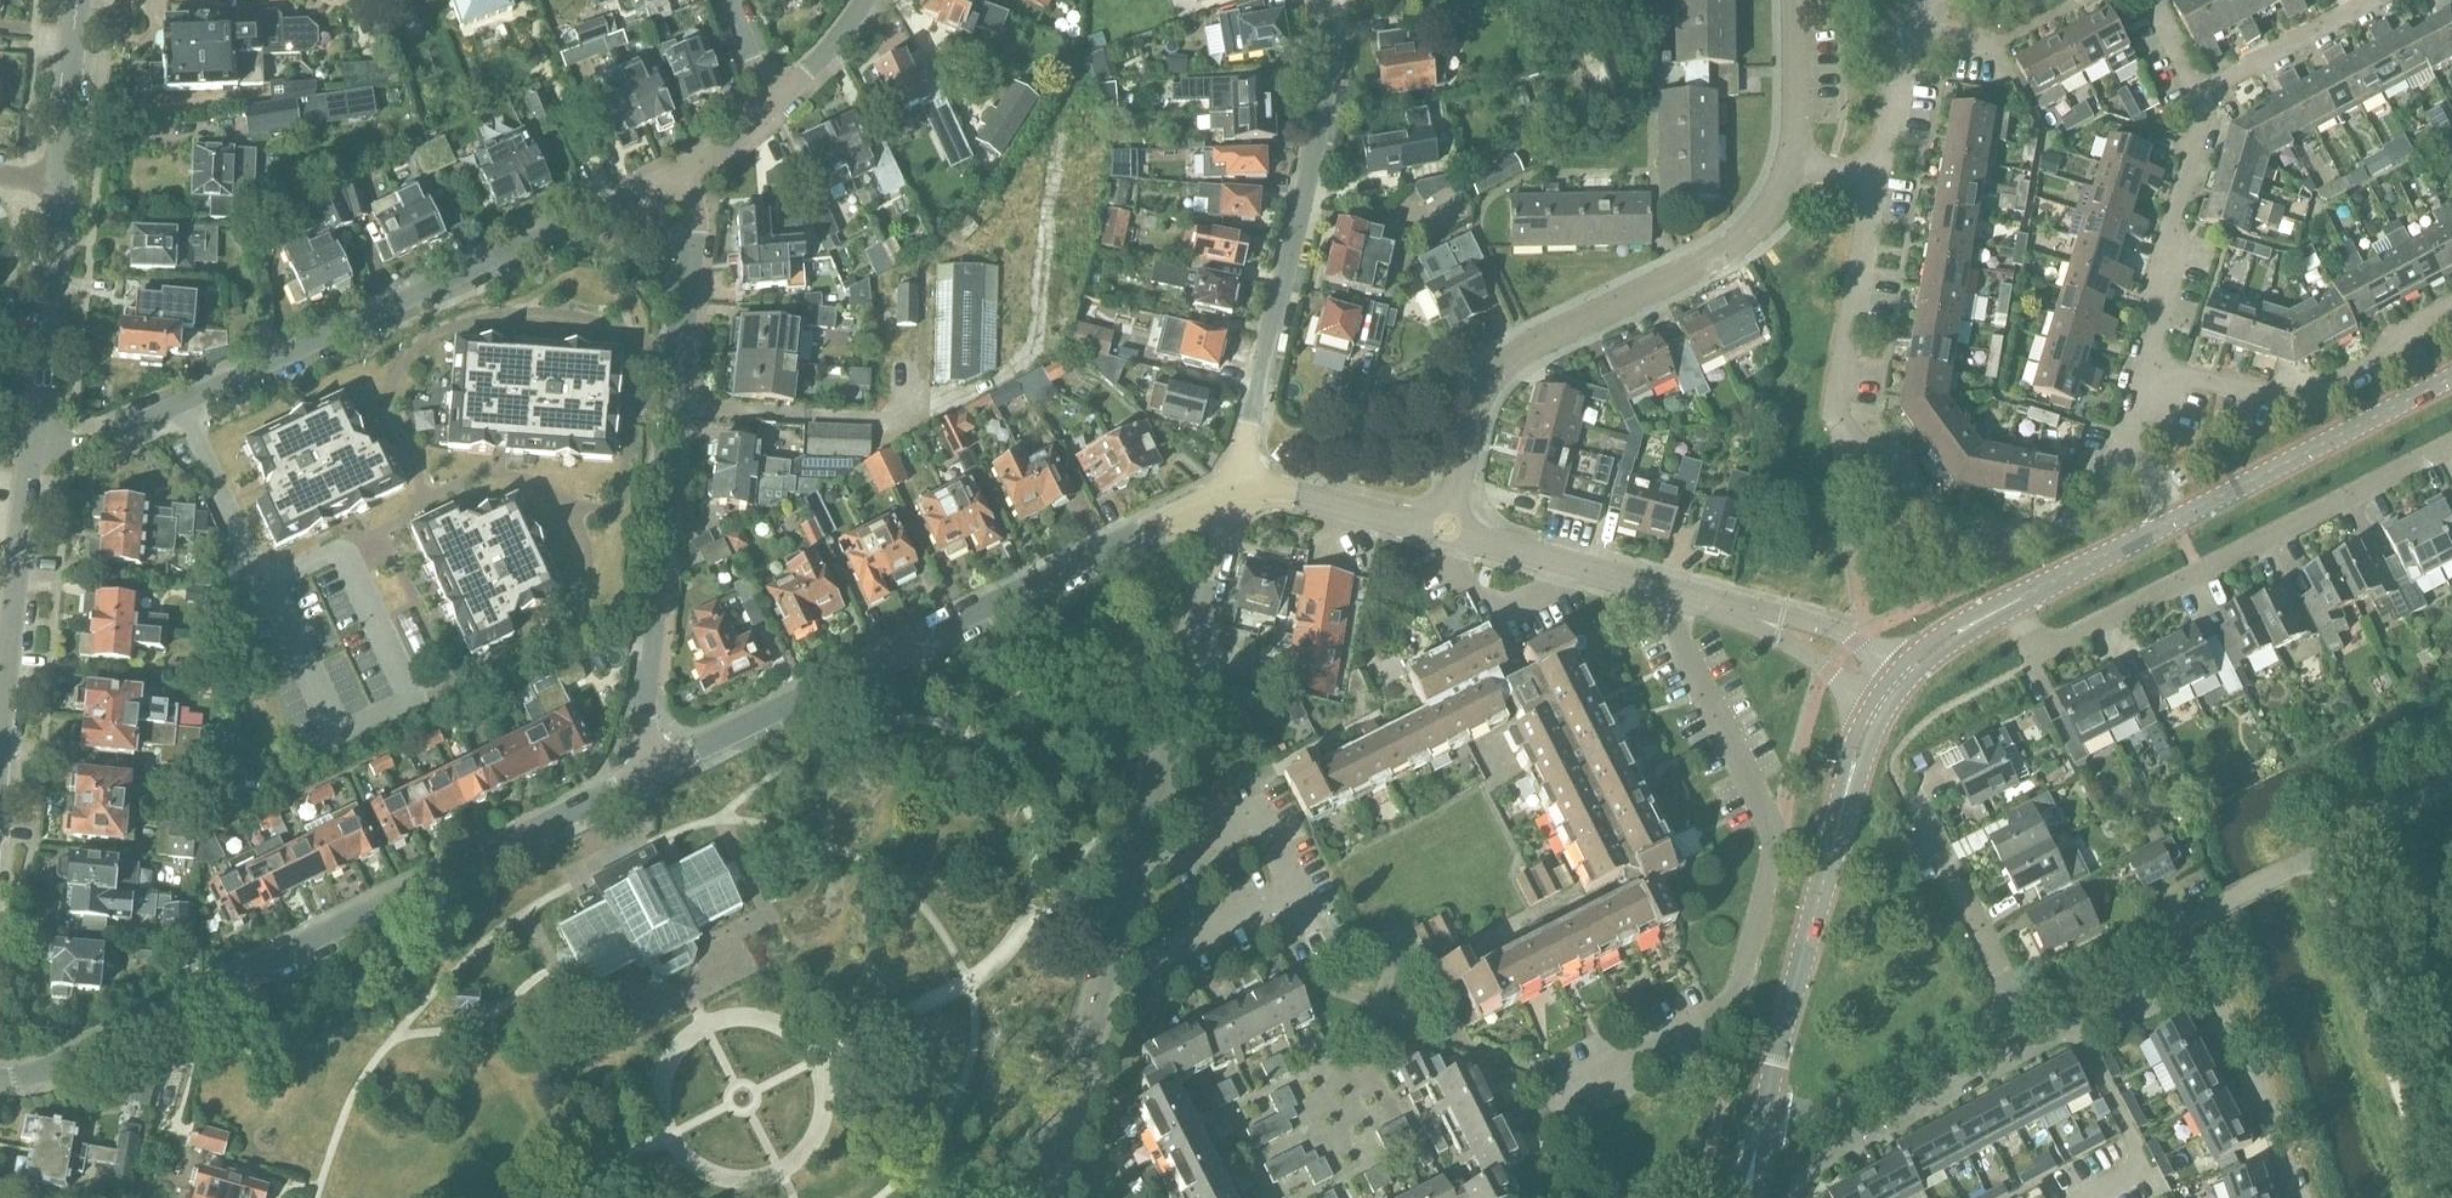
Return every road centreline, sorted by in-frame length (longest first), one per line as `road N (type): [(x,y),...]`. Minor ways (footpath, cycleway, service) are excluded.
road 1 (residential): [(1605,1197),(1557,1094),(1734,1008),(1774,844),(1668,625),(1674,593)]
road 2 (residential): [(0,1088),(42,1077),(642,778)]
road 3 (residential): [(34,439),(98,442),(683,174)]
road 4 (residential): [(642,778),(1236,485)]
road 5 (residential): [(642,778),(635,745),(697,234),(683,174)]
road 6 (residential): [(1445,531),(1490,381),(1524,350),(1719,254),(1773,210),(1797,162)]
road 7 (residential): [(2013,603),(2038,652),(2451,443)]
road 8 (residential): [(1236,485),(1322,112),(1329,47),(1323,0)]
road 9 (residential): [(2021,1008),(2451,783)]
road 10 (residential): [(2149,362),(2163,314),(2153,288),(2210,87),(2369,0)]
road 11 (residential): [(1797,1197),(1811,1163),(1833,1149),(2186,966)]
road 12 (tertiary): [(1761,1122),(1854,763),(1877,707)]
road 13 (residential): [(1118,945),(1167,953),(1283,900),(1297,884),(1260,804),(1183,845),(1148,837)]
road 14 (residential): [(1148,837),(1236,485)]
road 15 (secondary): [(0,795),(34,439)]
road 16 (residential): [(2149,362),(2292,402),(2375,361),(2390,339),(2451,304)]
road 17 (tertiary): [(2173,520),(2451,378)]
road 18 (residential): [(1761,1122),(1812,1114),(2021,1008)]
road 19 (residential): [(1854,442),(1836,416),(1879,179)]
road 20 (residential): [(1043,1197),(1118,945)]
road 21 (secondary): [(34,439),(59,179)]
road 22 (residential): [(2021,1008),(1908,776)]
road 23 (residential): [(2296,1197),(2265,1100),(2186,966)]
road 24 (residential): [(1674,593),(1445,531)]
road 25 (residential): [(1445,531),(1236,485)]
road 26 (residential): [(1854,442),(1890,448),(1941,518),(2025,530)]
road 27 (residential): [(1879,179),(1902,52),(1925,0)]
road 28 (tertiary): [(2013,603),(2173,520)]
road 29 (secondary): [(59,179),(79,0)]
road 30 (residential): [(1797,162),(1788,0)]
road 31 (residential): [(2130,437),(2098,510),(2058,535),(2025,530)]
road 32 (residential): [(1902,676),(1837,632),(1781,616),(1759,621)]
road 33 (residential): [(1759,621),(1877,707)]
road 34 (residential): [(773,109),(864,0)]
road 35 (tertiary): [(1902,676),(1940,644),(2013,603)]

